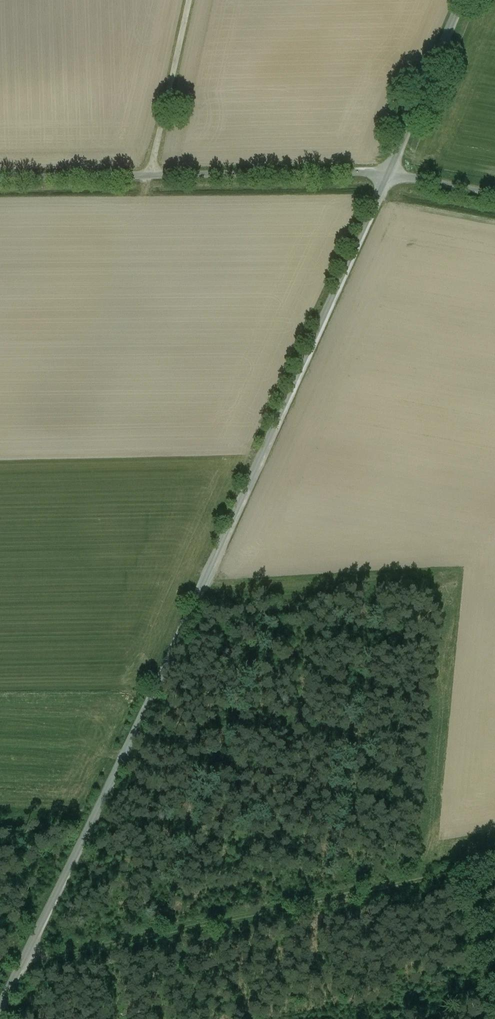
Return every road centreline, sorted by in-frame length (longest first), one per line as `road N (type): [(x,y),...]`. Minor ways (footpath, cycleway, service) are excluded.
road 1 (unclassified): [(0,1000),(87,833),(388,175)]
road 2 (track): [(494,865),(20,961)]
road 3 (unclassified): [(0,178),(388,175)]
road 4 (unclassified): [(388,175),(461,0)]

